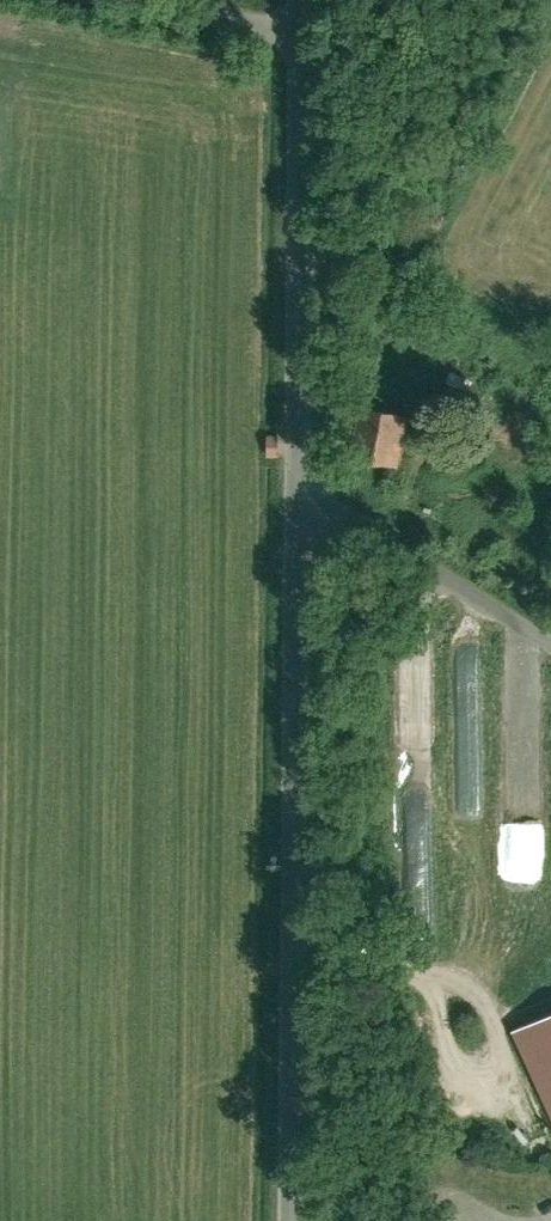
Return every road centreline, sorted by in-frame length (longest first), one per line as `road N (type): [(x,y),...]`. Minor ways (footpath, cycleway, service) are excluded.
road 1 (unclassified): [(293,1220),(304,490)]
road 2 (unclassified): [(304,490),(304,34)]
road 3 (unclassified): [(304,490),(550,645)]
road 4 (unclassified): [(129,0),(304,34)]

